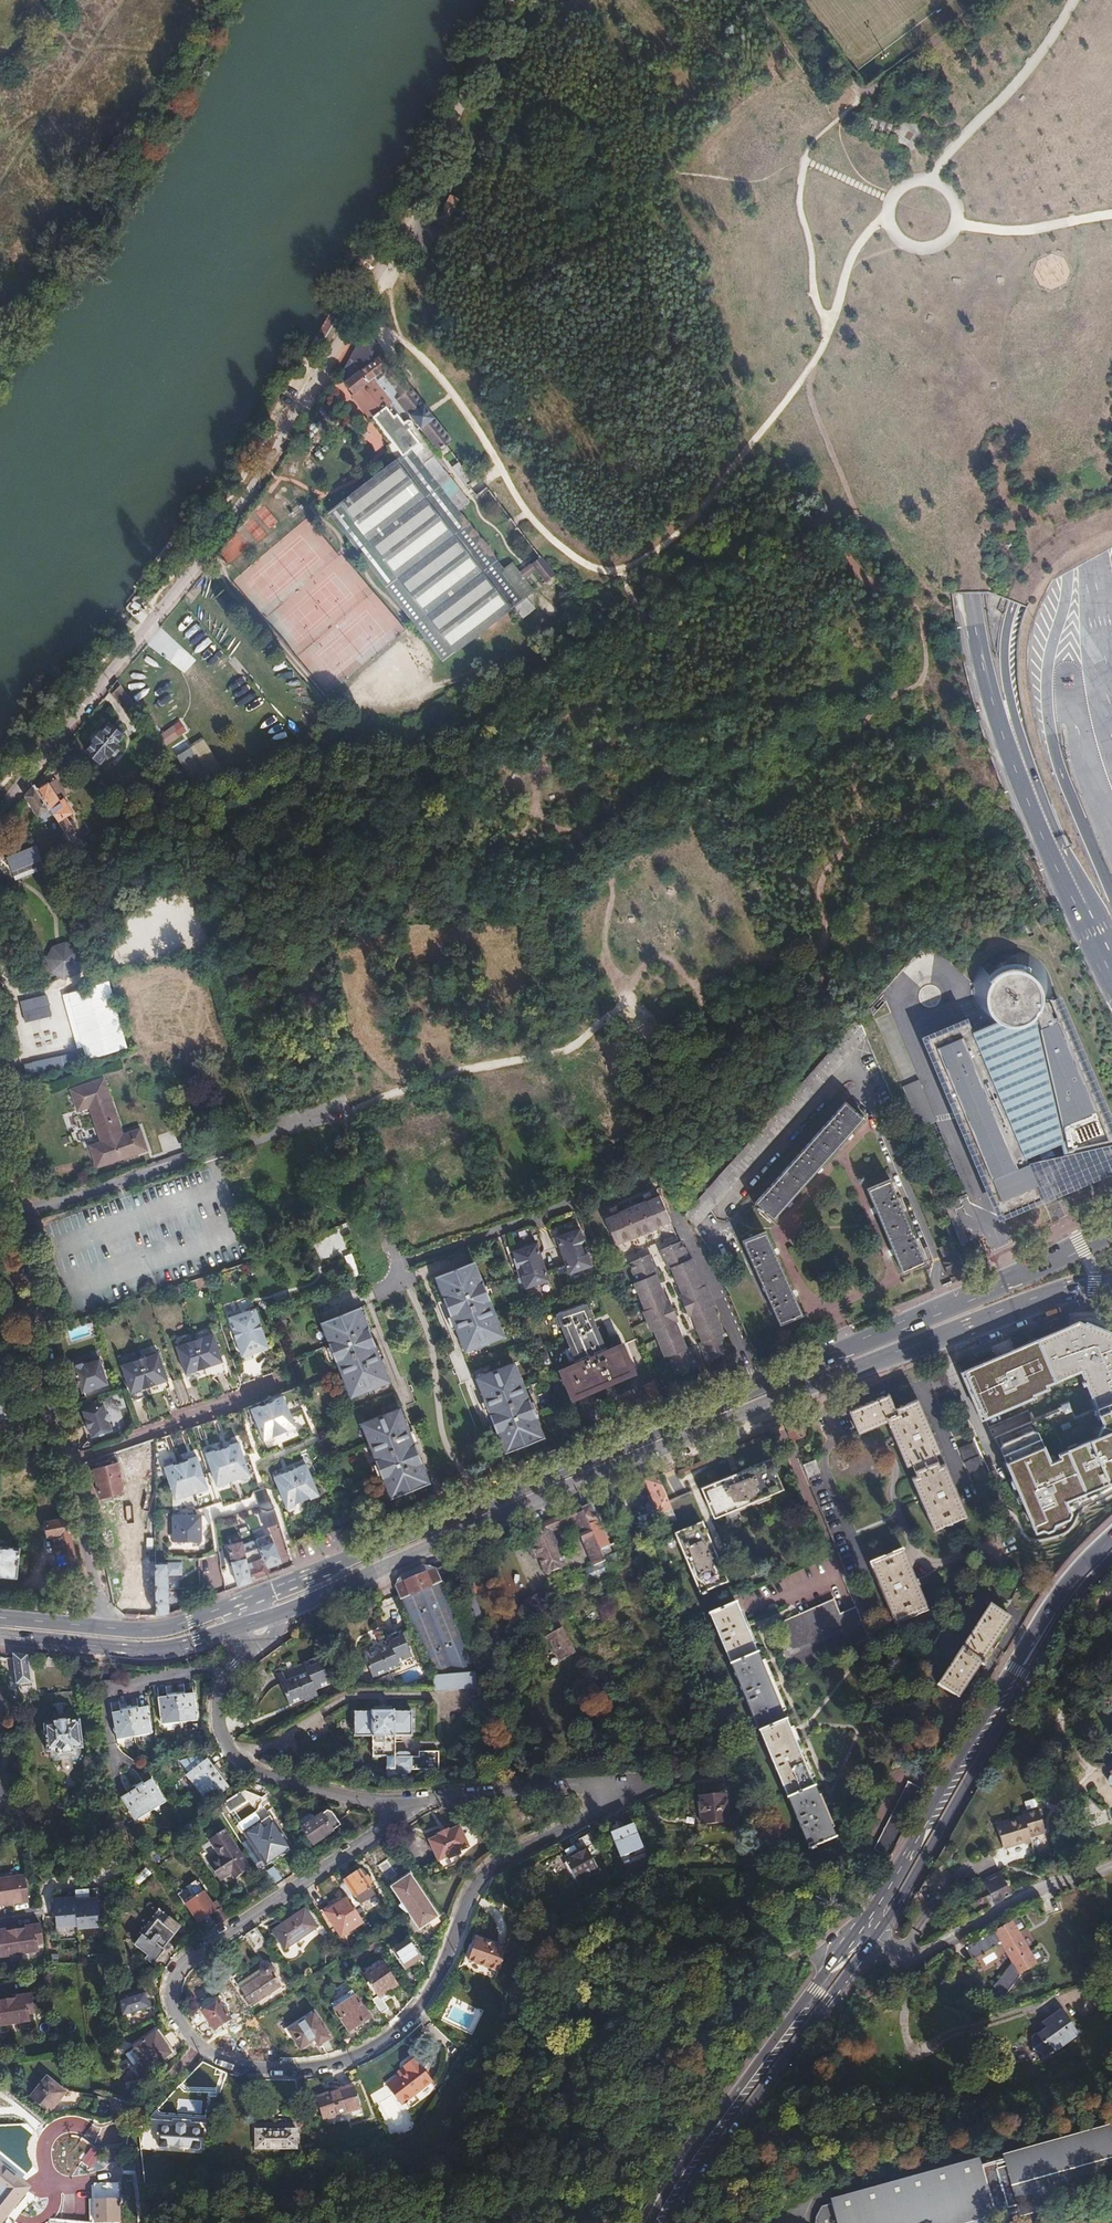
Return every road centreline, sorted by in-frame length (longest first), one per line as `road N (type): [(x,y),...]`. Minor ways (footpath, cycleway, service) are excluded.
road 1 (motorway): [(1111,79),(1071,134),(1014,240),(982,342),(961,466),(977,634),(1001,731),(1058,873),(1111,967)]
road 2 (residential): [(622,1783),(623,1793),(492,1870),(472,1890),(426,1997),(376,2045),(285,2070),(204,2054),(174,2007),(176,1966),(388,1824),(390,1805)]
road 3 (primary): [(266,1613),(1055,1295),(1111,1290)]
road 4 (tertiary): [(1111,1536),(1050,1609),(860,1925),(685,2159),(650,2222)]
road 5 (tertiary): [(670,2222),(705,2163),(908,1889),(1060,1625),(1111,1561)]
road 6 (primary): [(942,1306),(261,1592)]
road 7 (residential): [(0,805),(154,620),(323,379),(405,232)]
road 8 (motorway): [(1111,517),(1065,533),(1031,563),(1004,649),(1025,752),(1111,960)]
road 9 (track): [(491,2222),(530,2199),(603,2092),(646,2052),(750,1982),(860,1925)]
road 10 (motorway): [(1111,226),(1092,374),(1093,555),(1111,663)]
road 11 (residential): [(98,1626),(14,1216)]
road 12 (residential): [(14,1216),(345,1109)]
road 13 (residential): [(390,1805),(267,1780),(236,1763),(222,1746),(215,1703),(225,1676),(255,1646)]
road 14 (residential): [(942,1306),(937,1259),(860,1080)]
road 15 (primary): [(0,1636),(155,1650),(231,1627)]
road 16 (residential): [(622,1783),(390,1805)]
road 17 (residential): [(707,1221),(720,1236),(860,1080)]
road 18 (residential): [(860,1080),(853,1065),(723,1210)]
road 19 (primary): [(1111,1227),(942,1306)]
road 20 (primary): [(224,1607),(162,1629),(98,1626)]

